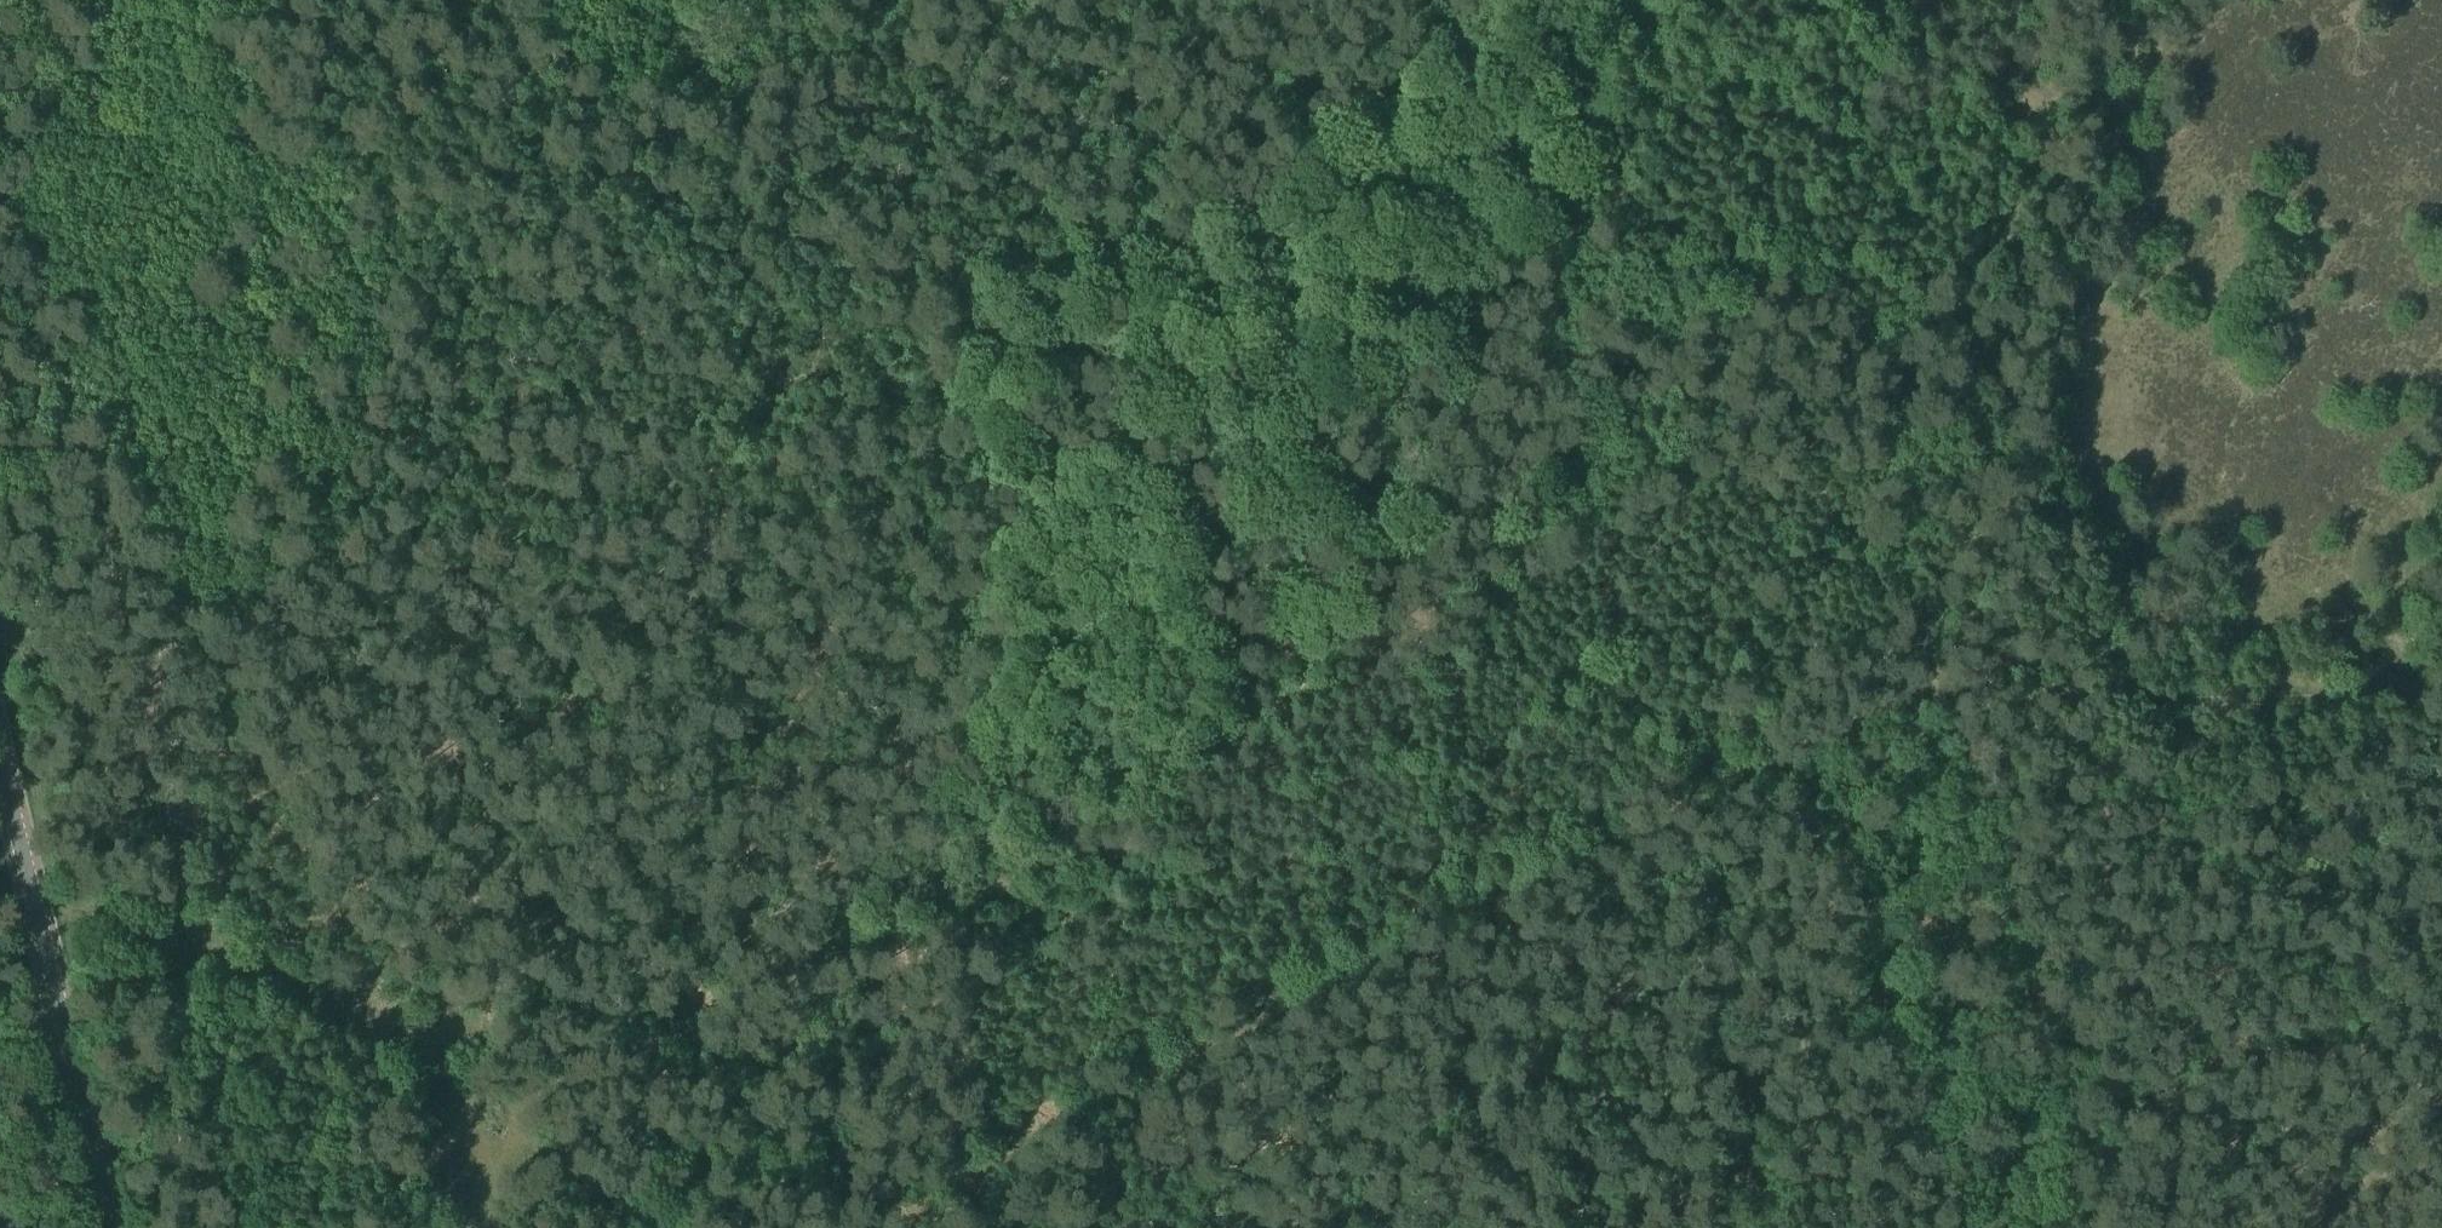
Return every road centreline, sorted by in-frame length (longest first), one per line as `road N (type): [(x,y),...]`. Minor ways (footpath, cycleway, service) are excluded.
road 1 (secondary): [(116,1227),(0,740)]

